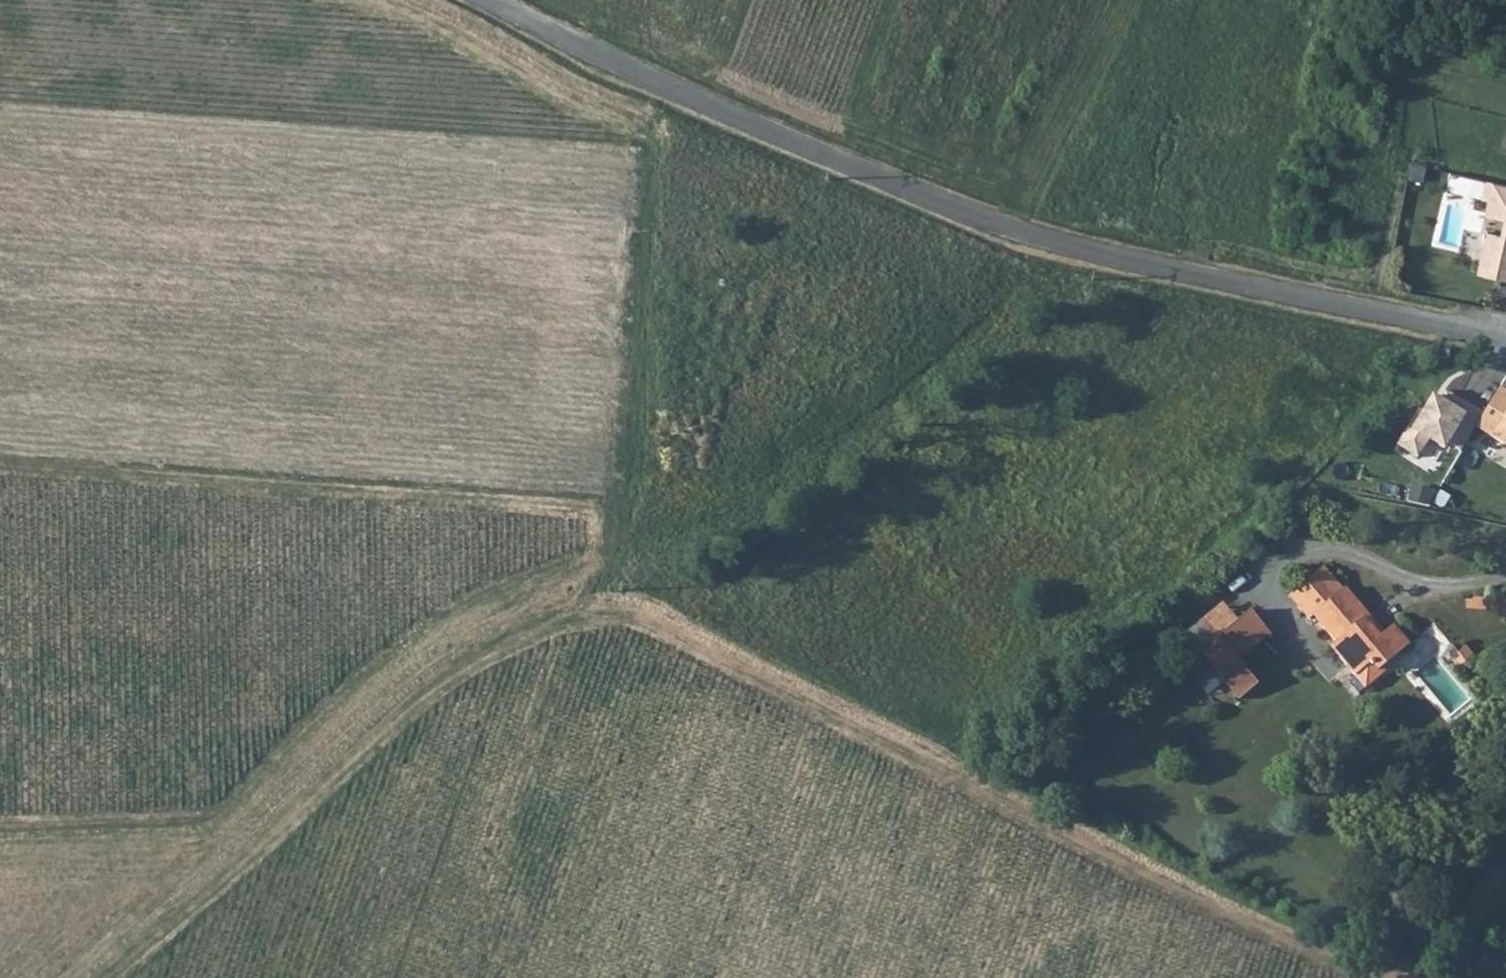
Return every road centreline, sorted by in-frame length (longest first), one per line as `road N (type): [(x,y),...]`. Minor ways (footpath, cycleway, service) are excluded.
road 1 (residential): [(1505,339),(1136,265),(967,210),(486,0)]
road 2 (track): [(125,977),(427,699),(529,638),(631,605)]
road 3 (track): [(0,827),(179,821),(297,779),(343,776)]

